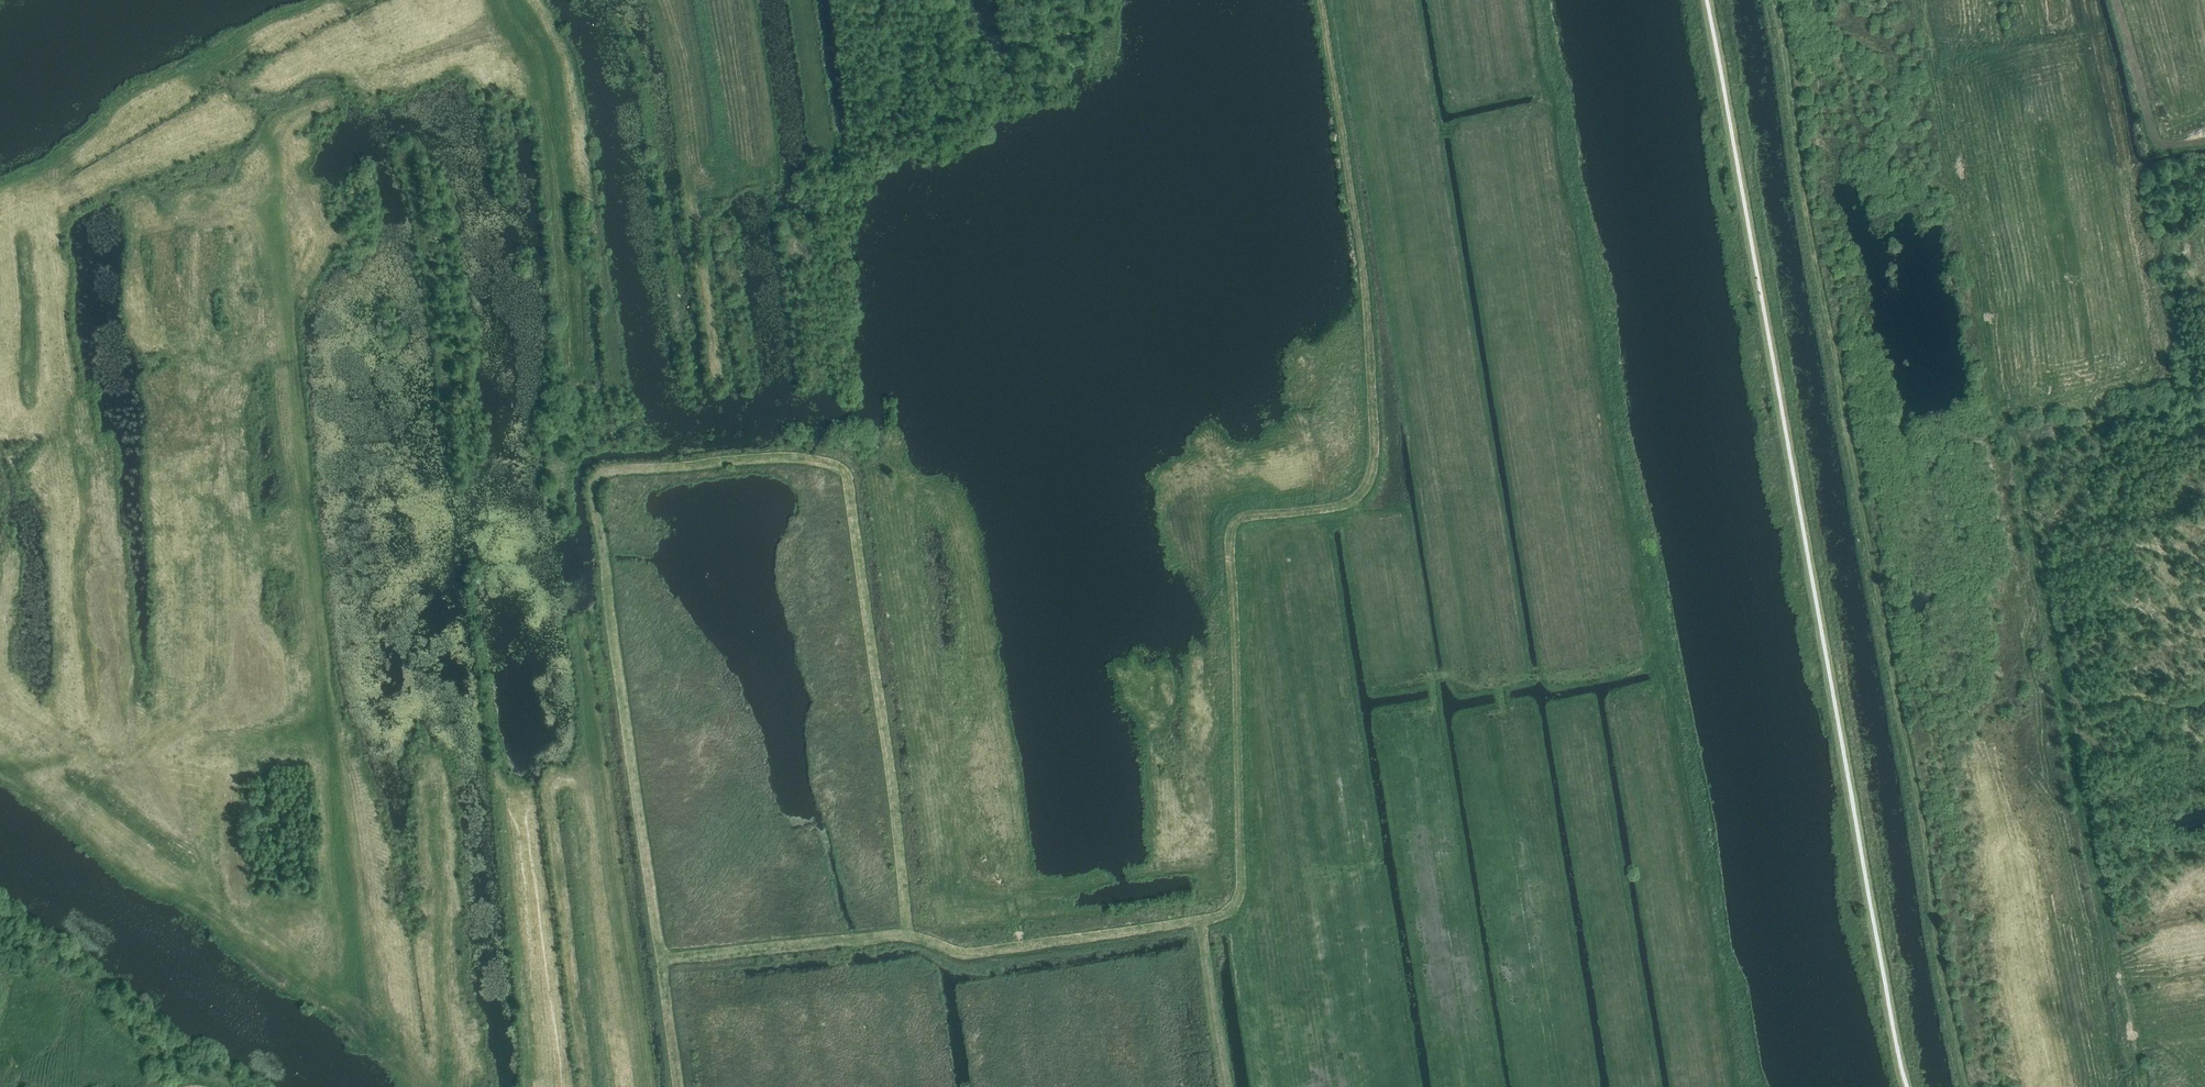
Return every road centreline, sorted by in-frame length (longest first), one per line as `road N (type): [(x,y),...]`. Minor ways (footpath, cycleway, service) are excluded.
road 1 (track): [(2141,1086),(2016,439),(1996,421),(1919,0)]
road 2 (track): [(2204,137),(2158,140),(2112,0)]

